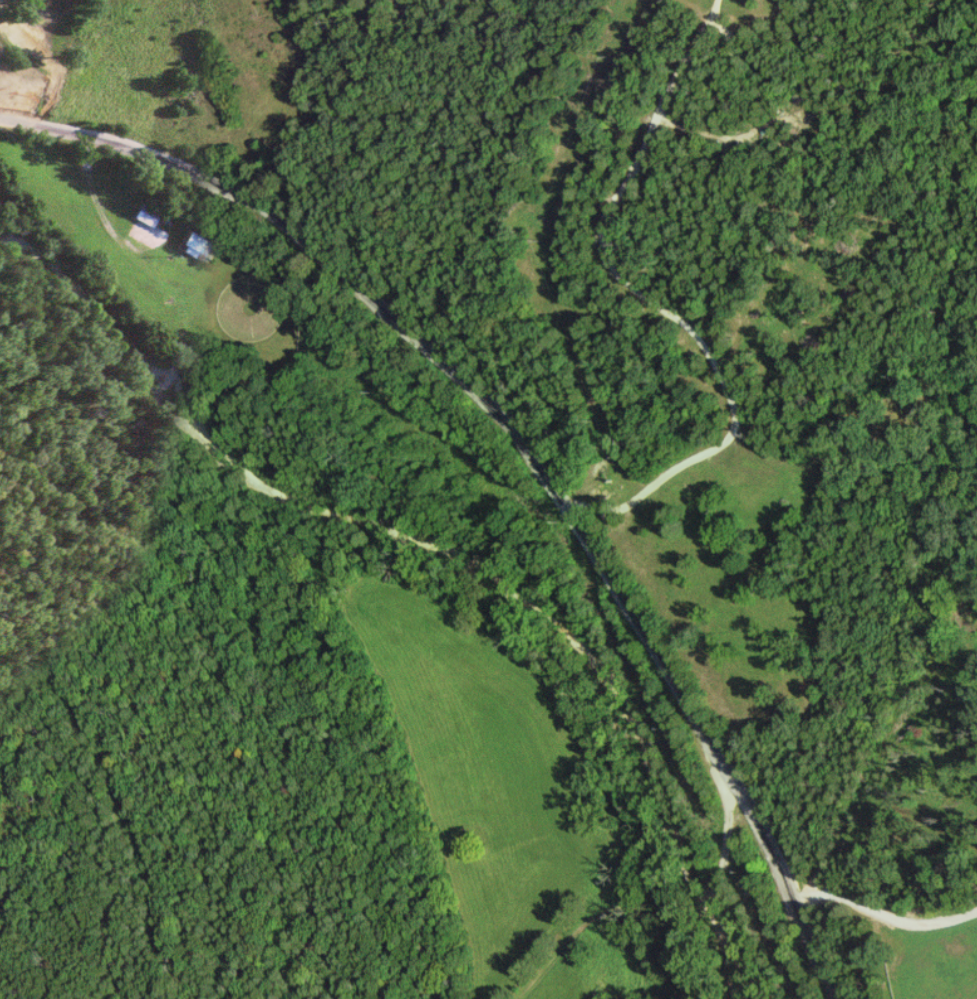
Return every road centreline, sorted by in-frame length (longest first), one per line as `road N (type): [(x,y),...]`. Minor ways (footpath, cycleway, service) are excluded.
road 1 (residential): [(845,998),(712,728),(533,444),(310,235),(247,195),(104,139)]
road 2 (residential): [(750,801),(722,872),(599,919),(524,998)]

